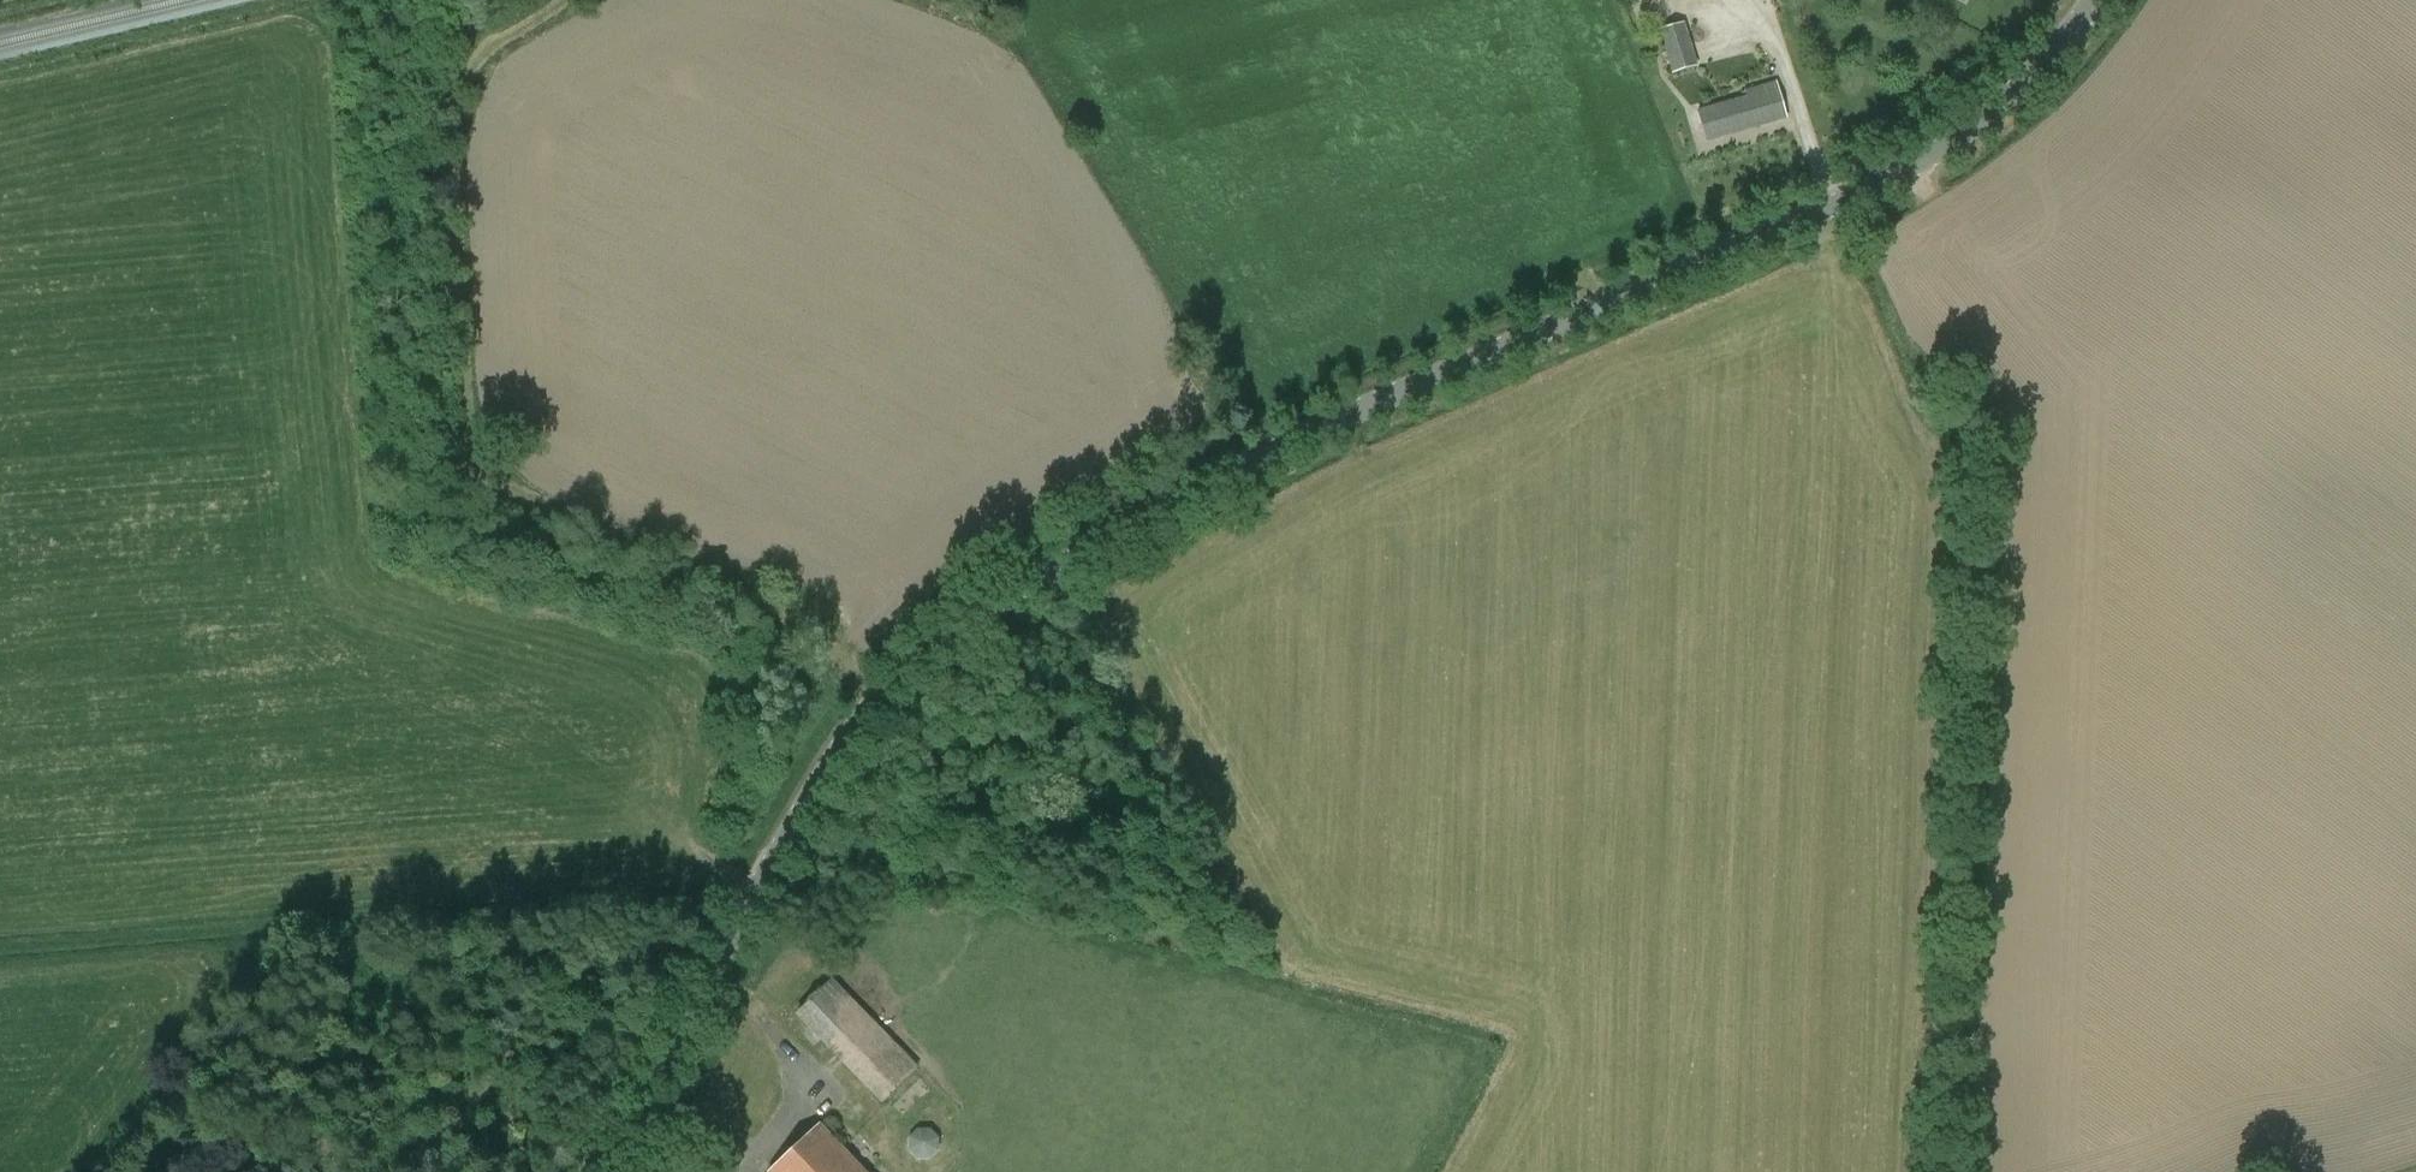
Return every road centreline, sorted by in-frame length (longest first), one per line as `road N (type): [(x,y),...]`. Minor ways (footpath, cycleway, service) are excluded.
road 1 (tertiary): [(593,1171),(857,721),(966,614),(1296,442),(1834,209),(1972,125),(2096,0)]

